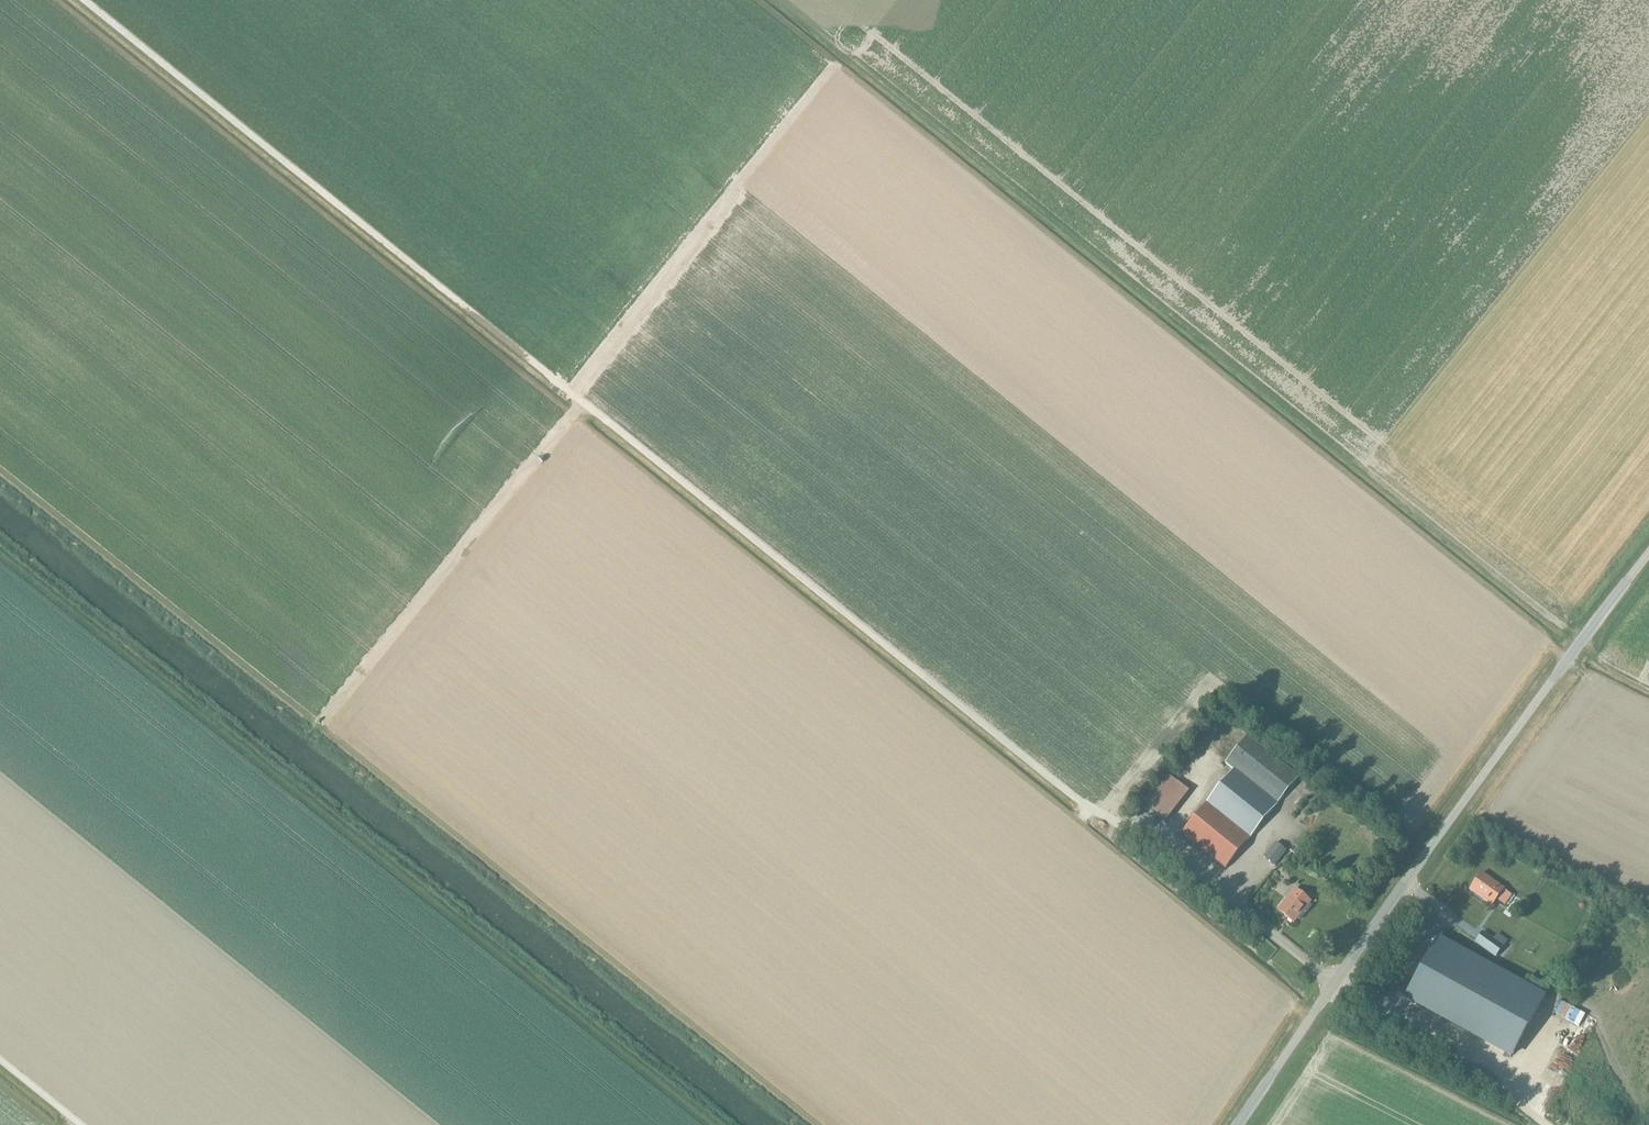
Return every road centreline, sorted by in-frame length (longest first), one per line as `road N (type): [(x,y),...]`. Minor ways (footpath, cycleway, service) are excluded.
road 1 (track): [(86,0),(991,731),(1087,806),(1150,834),(1336,983)]
road 2 (unclassified): [(1239,1124),(1454,809),(1648,554)]

